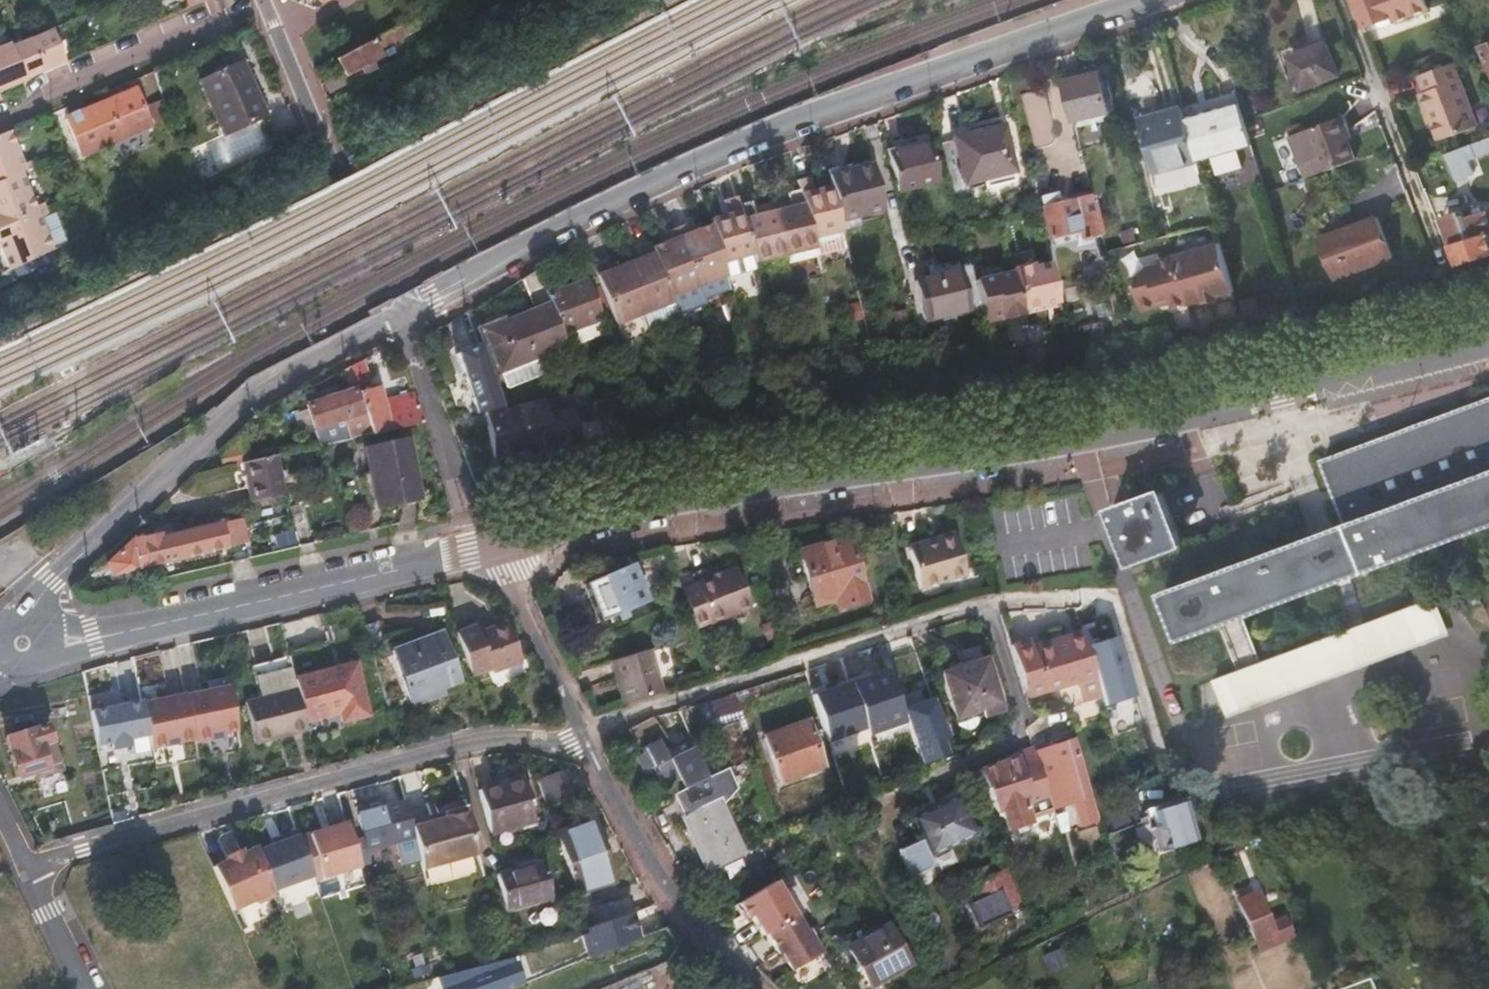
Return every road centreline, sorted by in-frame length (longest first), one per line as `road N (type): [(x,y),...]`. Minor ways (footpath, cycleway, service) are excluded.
road 1 (residential): [(1488,343),(1188,421),(495,541)]
road 2 (residential): [(400,311),(635,187),(1143,0)]
road 3 (residential): [(594,745),(500,737),(24,867)]
road 4 (residential): [(22,643),(36,596),(93,539),(278,388),(400,311)]
road 5 (residential): [(495,541),(93,637),(22,643)]
road 6 (residential): [(262,0),(400,311)]
road 7 (residential): [(594,745),(664,878),(753,988)]
road 8 (residential): [(495,541),(594,745)]
road 9 (residential): [(400,311),(453,475)]
road 10 (residential): [(85,988),(24,867)]

